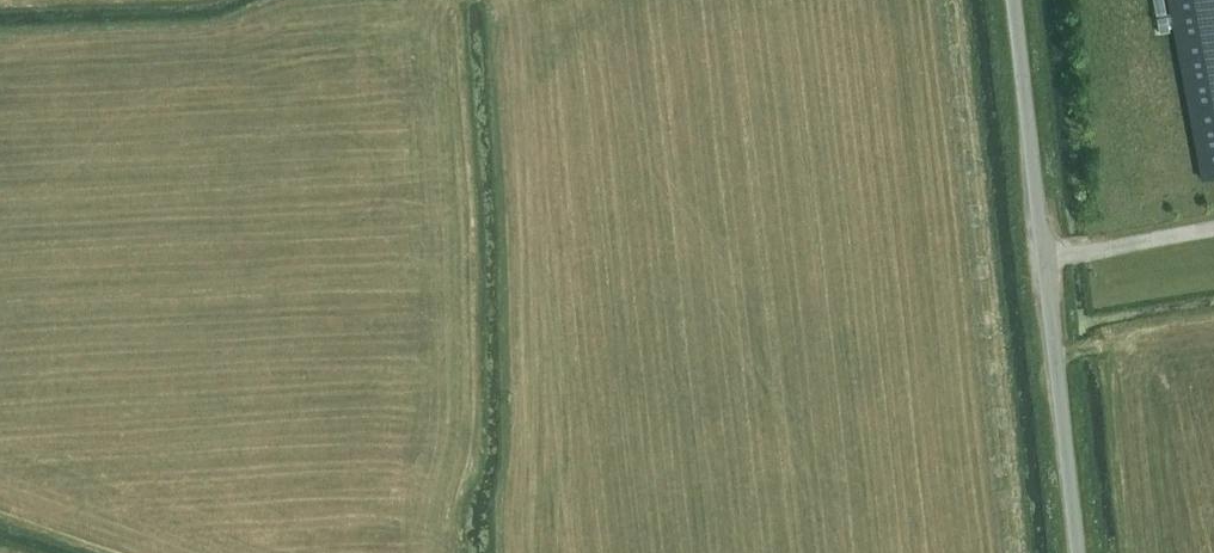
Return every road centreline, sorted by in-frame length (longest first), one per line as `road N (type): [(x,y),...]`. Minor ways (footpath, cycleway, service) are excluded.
road 1 (unclassified): [(1075,552),(1010,0)]

